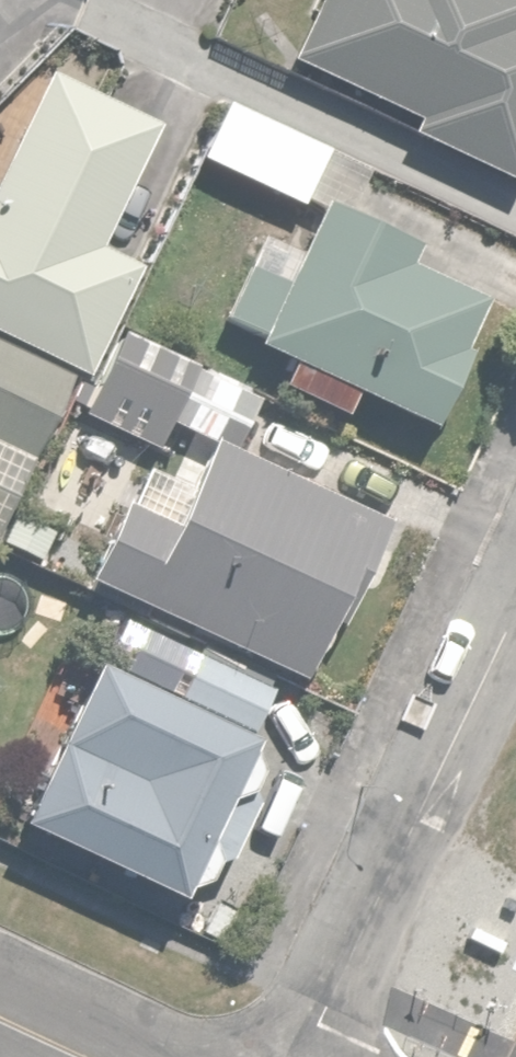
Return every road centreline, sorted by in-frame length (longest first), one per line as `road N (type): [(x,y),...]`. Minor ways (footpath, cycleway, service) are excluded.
road 1 (residential): [(515,608),(296,1056)]

